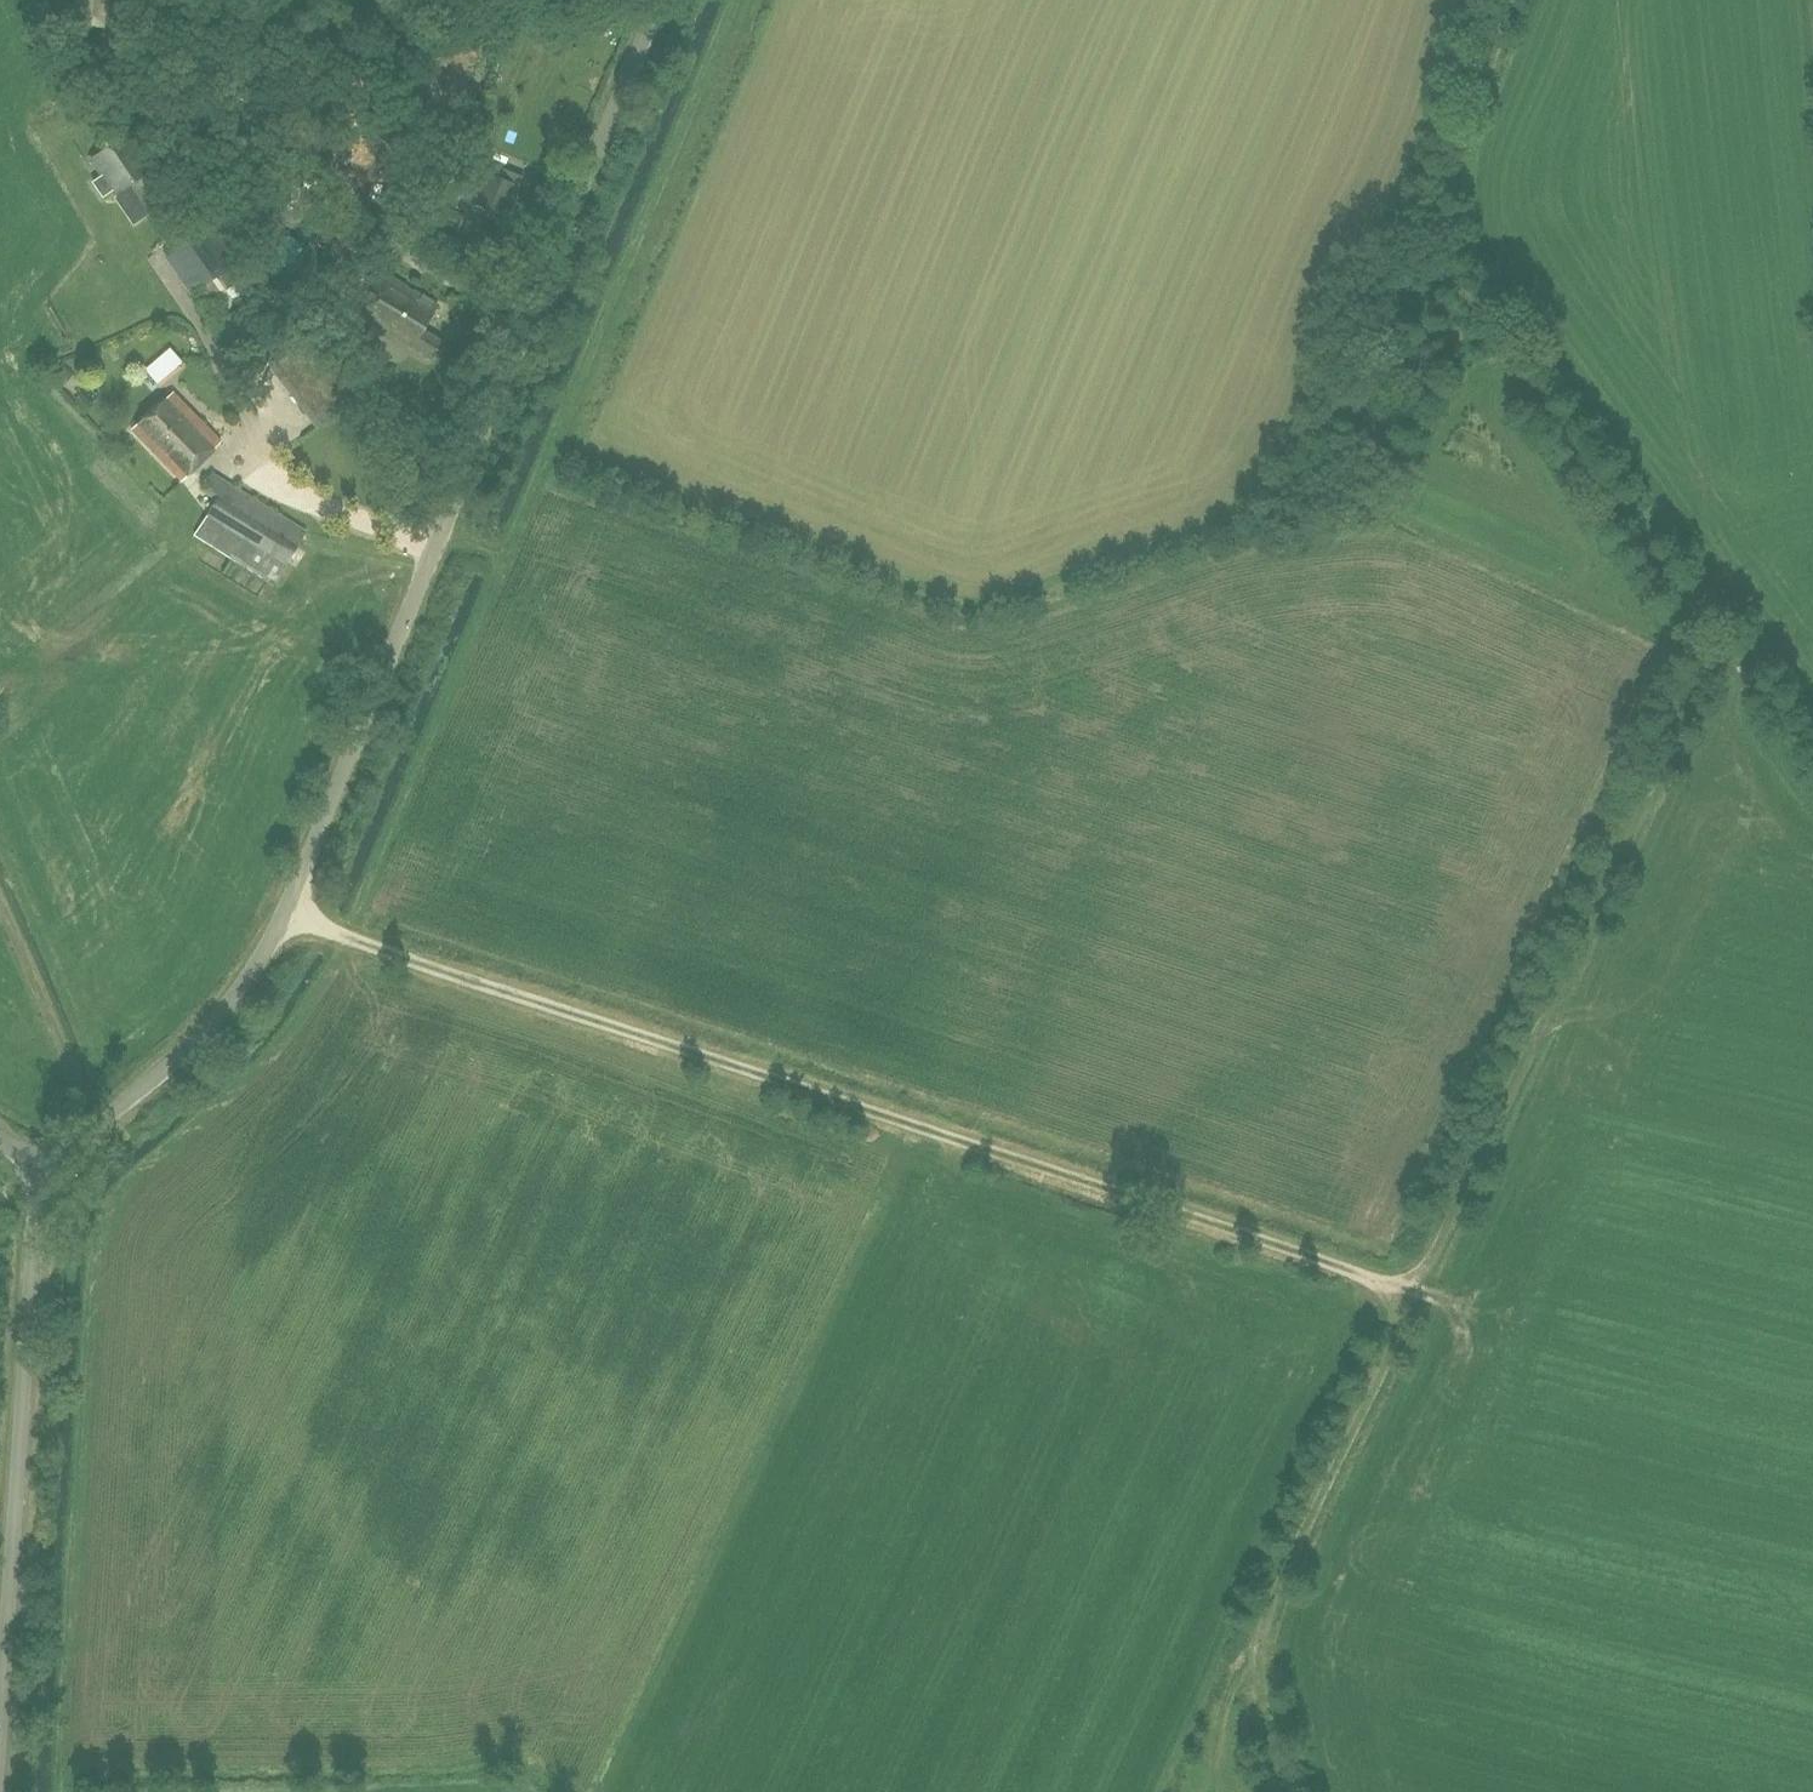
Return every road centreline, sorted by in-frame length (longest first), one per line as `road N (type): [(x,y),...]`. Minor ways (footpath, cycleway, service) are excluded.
road 1 (track): [(1397,1291),(1434,1254),(1710,656),(1698,606),(1441,244),(1444,191),(1513,0)]
road 2 (unclassified): [(50,1171),(196,1041),(276,936),(661,0)]
road 3 (track): [(288,910),(410,960),(1397,1291)]
road 4 (unclassified): [(0,1748),(38,1214),(50,1171)]
road 5 (track): [(1397,1291),(1388,1360),(1317,1497),(1265,1623),(1266,1728),(1283,1791)]

